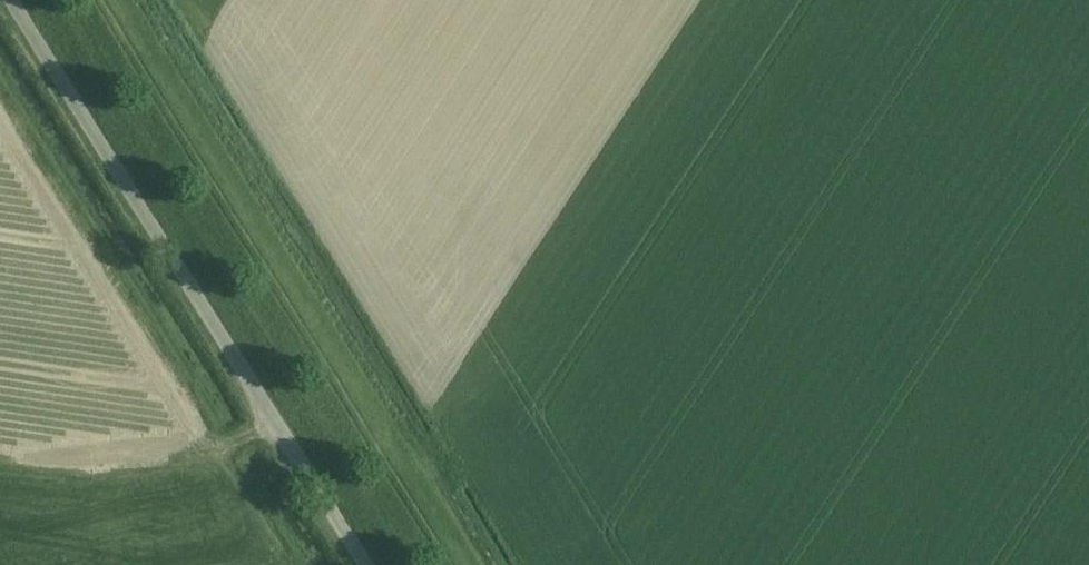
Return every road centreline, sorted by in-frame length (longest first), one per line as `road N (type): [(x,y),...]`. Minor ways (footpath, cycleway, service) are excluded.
road 1 (unclassified): [(364,564),(10,0)]

